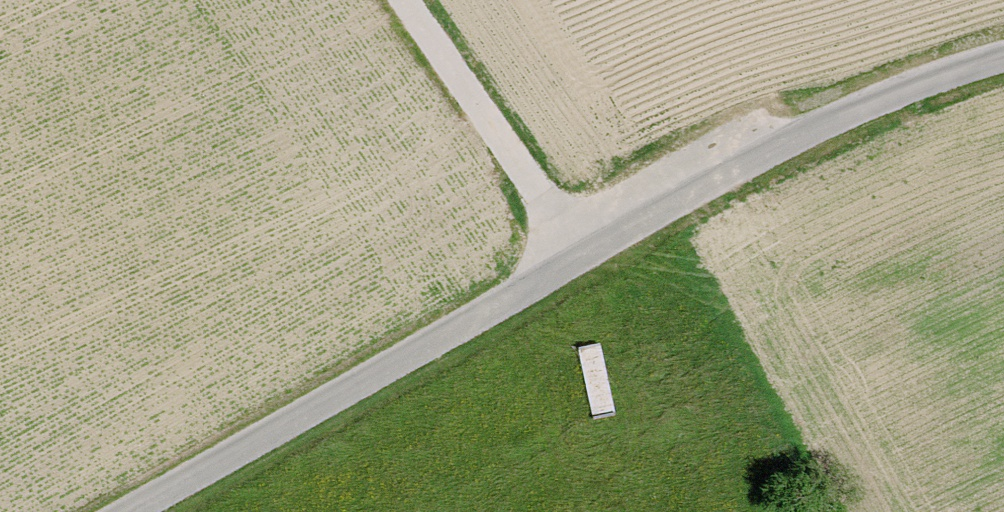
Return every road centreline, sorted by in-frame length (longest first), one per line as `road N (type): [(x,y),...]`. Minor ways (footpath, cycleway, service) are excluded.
road 1 (unclassified): [(114,511),(829,114),(1003,54)]
road 2 (track): [(402,0),(574,252)]

